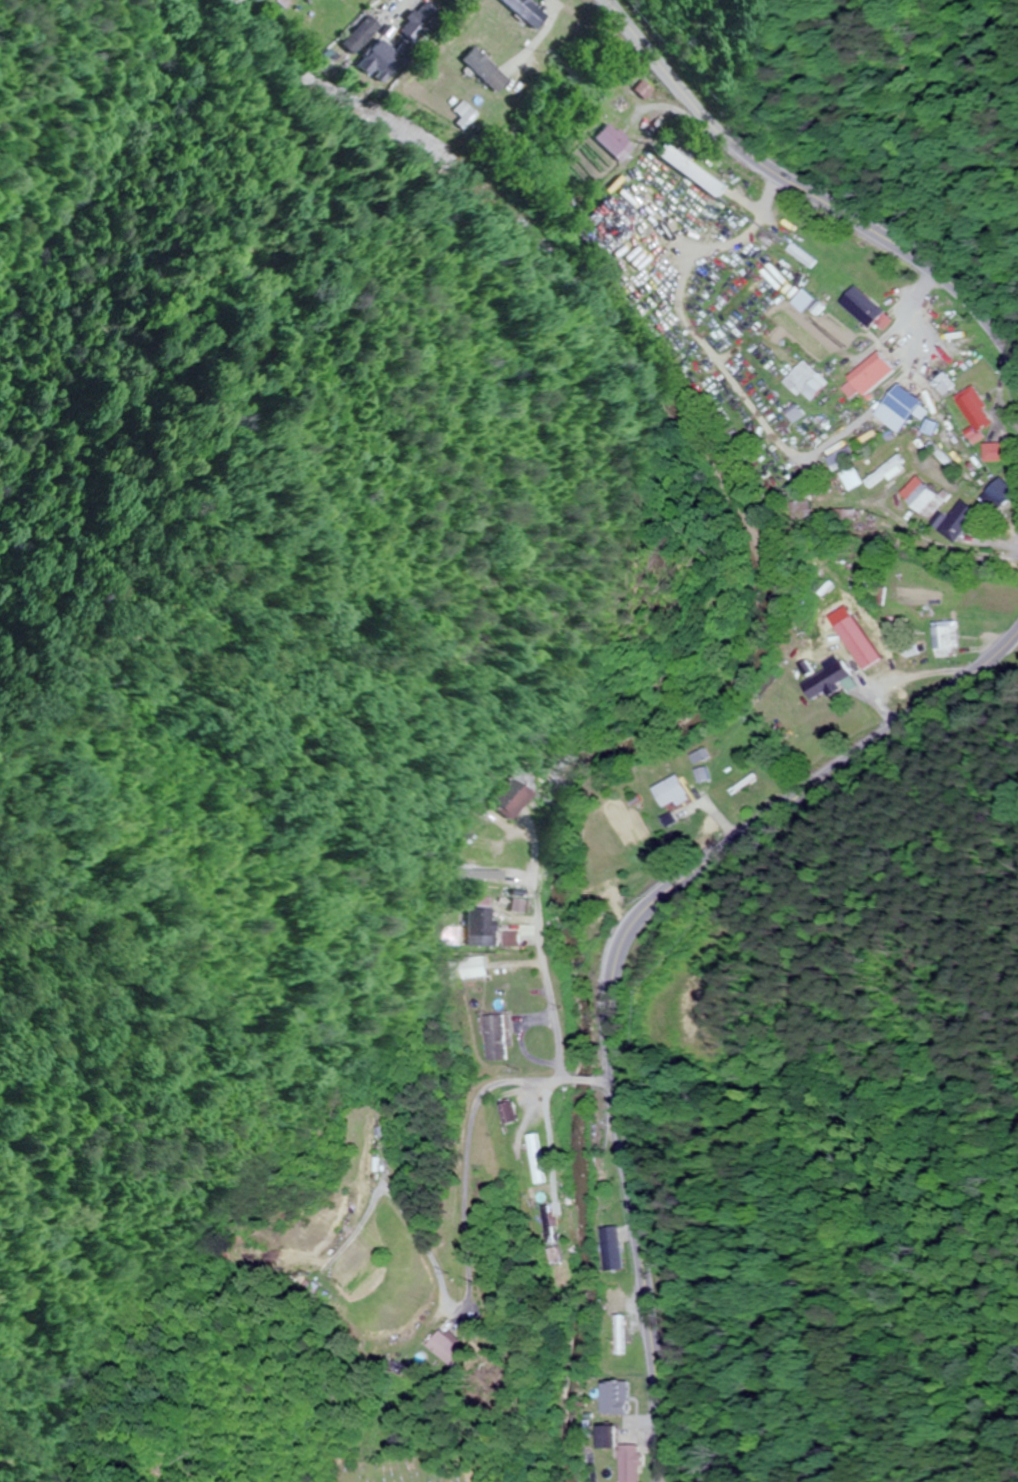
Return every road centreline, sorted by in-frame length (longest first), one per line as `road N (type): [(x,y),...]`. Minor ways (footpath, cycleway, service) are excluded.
road 1 (secondary): [(1017,628),(952,688),(656,899),(621,944),(610,1035),(657,1398),(660,1481)]
road 2 (secondary): [(614,0),(740,148),(955,289),(1017,377)]
road 3 (residential): [(614,1074),(513,1076),(473,1091),(461,1138),(485,1290),(472,1309),(450,1296)]
road 4 (residential): [(565,1074),(546,889),(550,778),(557,750),(577,727)]
road 5 (residential): [(311,1352),(450,1296)]

